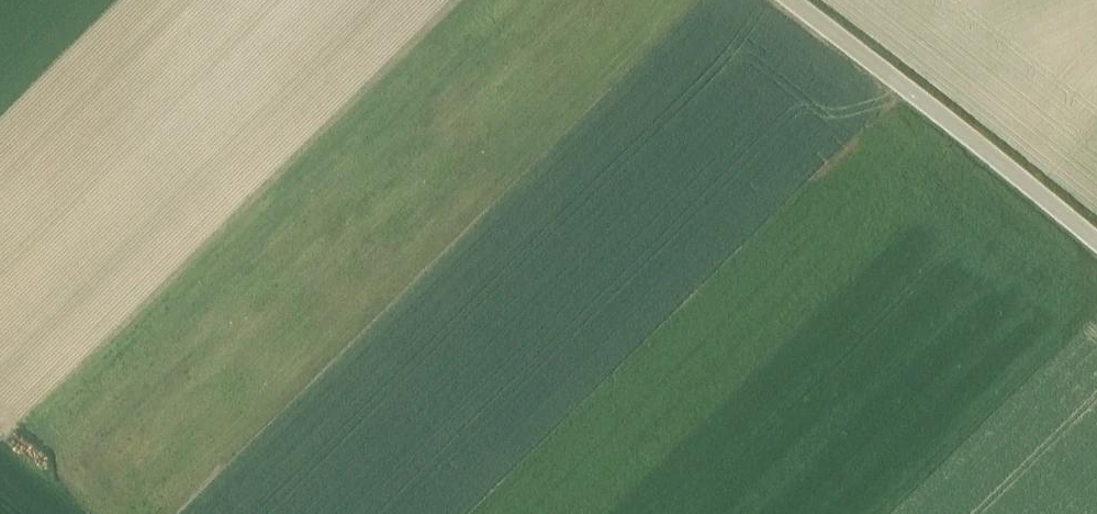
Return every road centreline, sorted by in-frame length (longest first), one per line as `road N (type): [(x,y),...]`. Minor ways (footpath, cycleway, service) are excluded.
road 1 (unclassified): [(1096,244),(783,0)]

